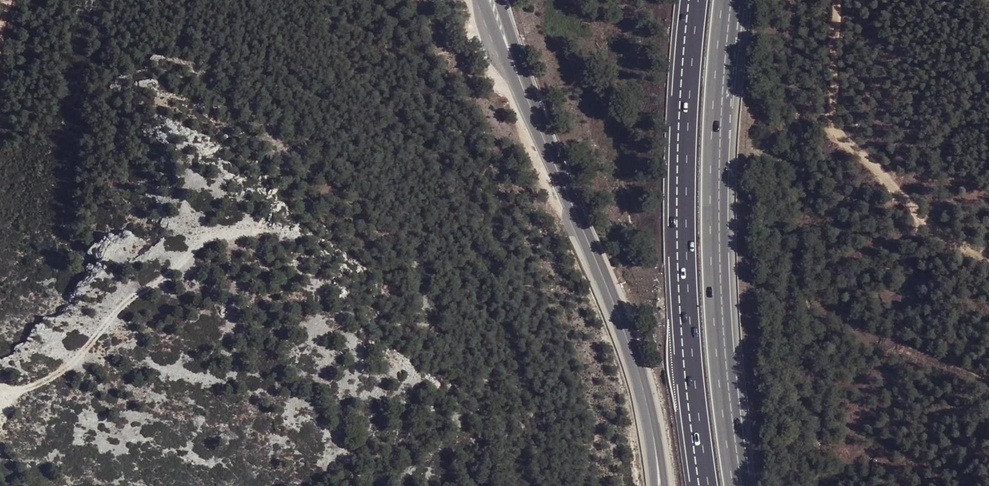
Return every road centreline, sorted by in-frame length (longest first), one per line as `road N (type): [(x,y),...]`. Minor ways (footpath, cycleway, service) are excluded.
road 1 (motorway): [(738,485),(714,235),(728,0)]
road 2 (motorway): [(694,0),(682,234),(701,485)]
road 3 (primary): [(656,463),(634,363),(515,65)]
road 4 (track): [(988,248),(908,201),(845,134),(838,113),(845,0)]

